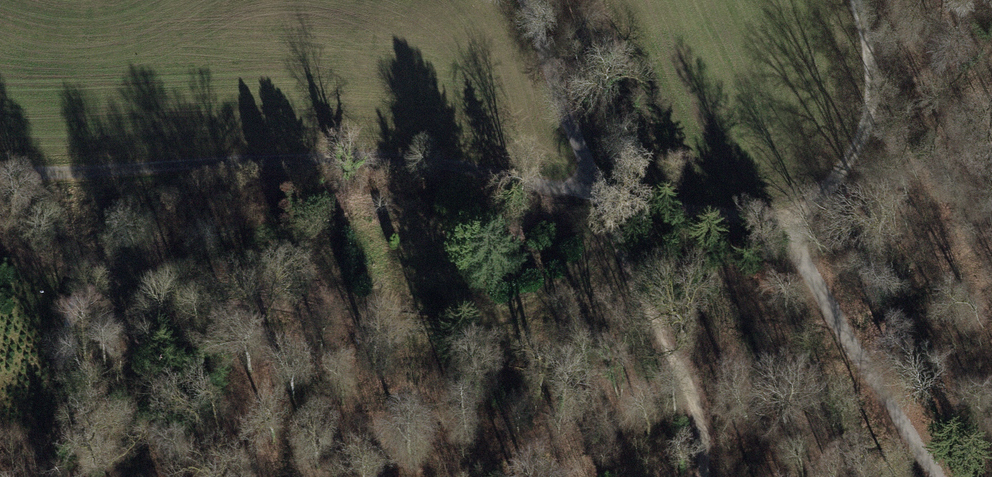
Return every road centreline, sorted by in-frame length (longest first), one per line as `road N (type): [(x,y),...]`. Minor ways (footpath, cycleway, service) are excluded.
road 1 (track): [(0,176),(377,153),(600,194),(664,316),(692,413),(699,476)]
road 2 (track): [(526,0),(600,194),(778,225),(941,476)]
road 3 (track): [(614,221),(533,305),(502,314),(352,319),(191,301),(110,275),(72,237),(0,201)]
road 4 (track): [(855,0),(874,95),(860,148),(825,194),(778,225)]

